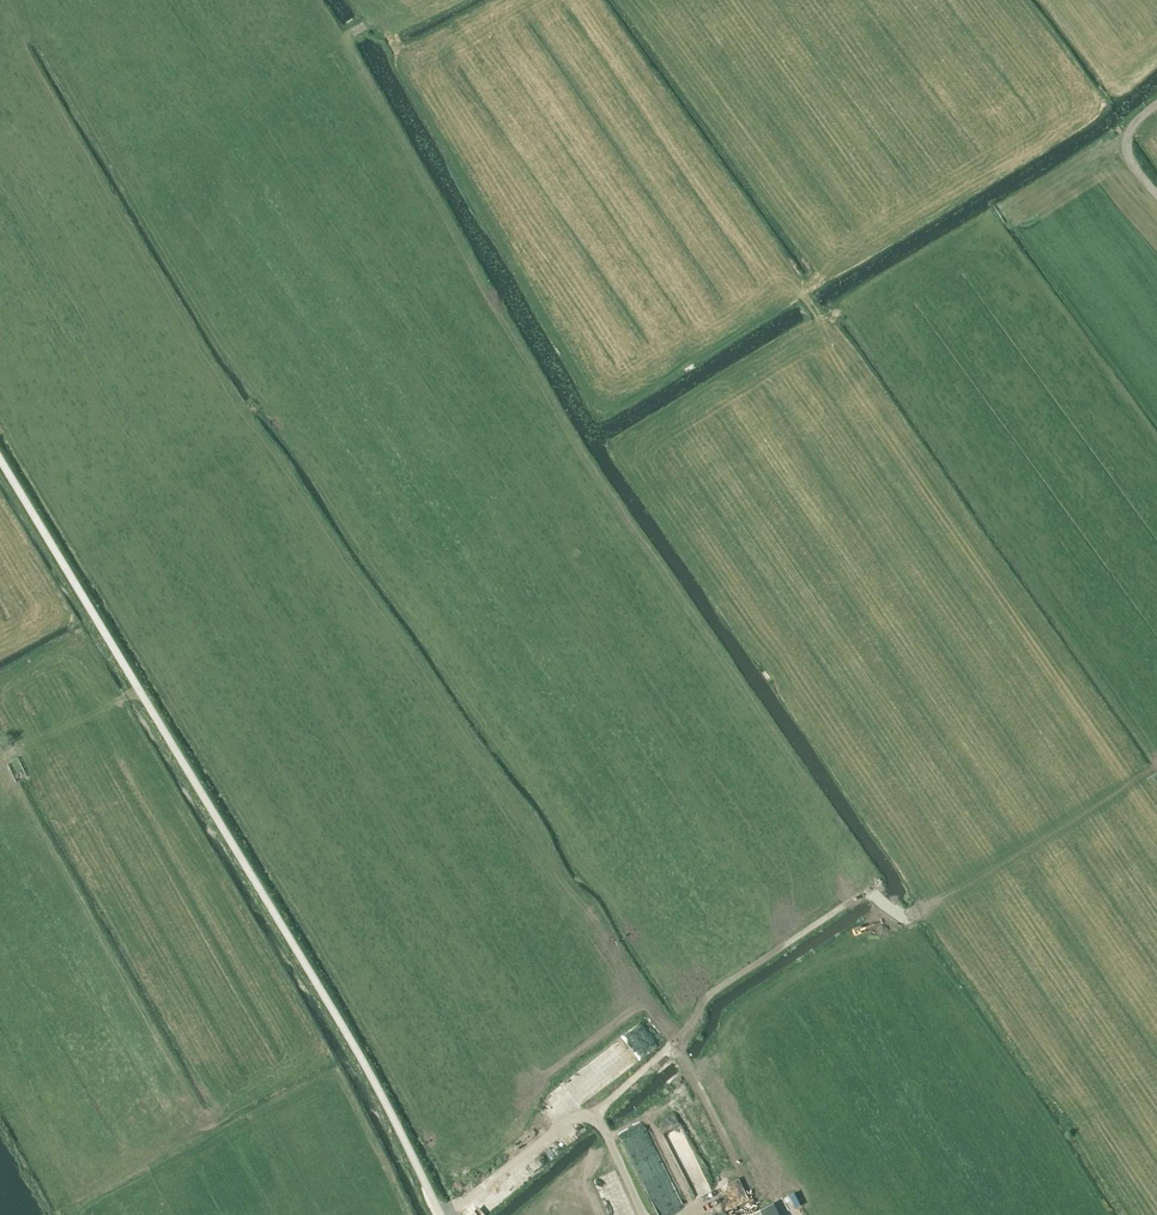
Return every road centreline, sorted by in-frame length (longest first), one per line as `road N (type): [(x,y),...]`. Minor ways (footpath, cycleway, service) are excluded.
road 1 (unclassified): [(445,1214),(308,967),(0,458)]
road 2 (track): [(591,1117),(698,1018),(703,998),(855,897),(872,895),(904,913),(922,902)]

